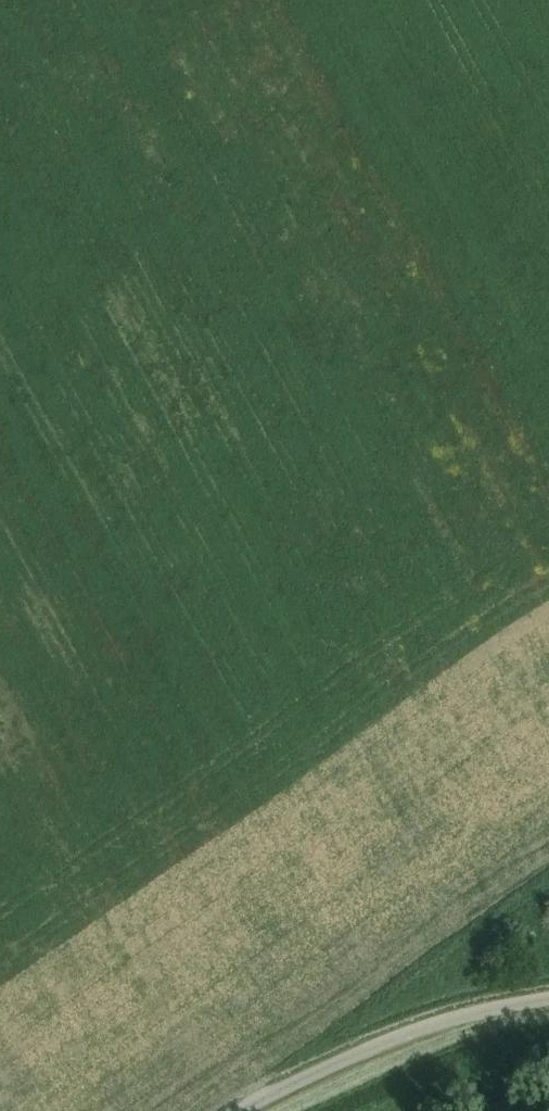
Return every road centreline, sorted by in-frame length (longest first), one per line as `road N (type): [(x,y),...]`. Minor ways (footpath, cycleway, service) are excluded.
road 1 (unclassified): [(239,1110),(403,1035),(548,997)]

